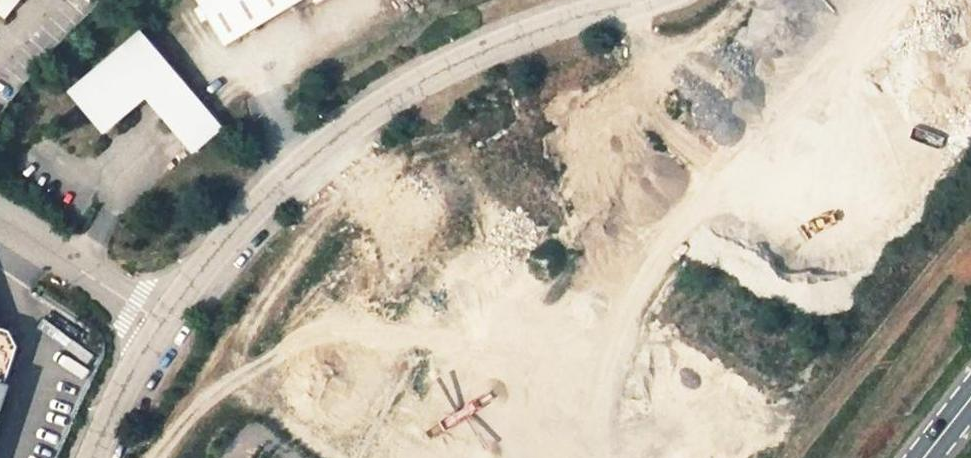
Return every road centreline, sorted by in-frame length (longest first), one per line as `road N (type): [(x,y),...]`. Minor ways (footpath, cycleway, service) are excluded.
road 1 (residential): [(158,316),(261,196),(366,111),(536,28),(639,0)]
road 2 (residential): [(0,216),(158,316)]
road 3 (residential): [(87,457),(158,316)]

